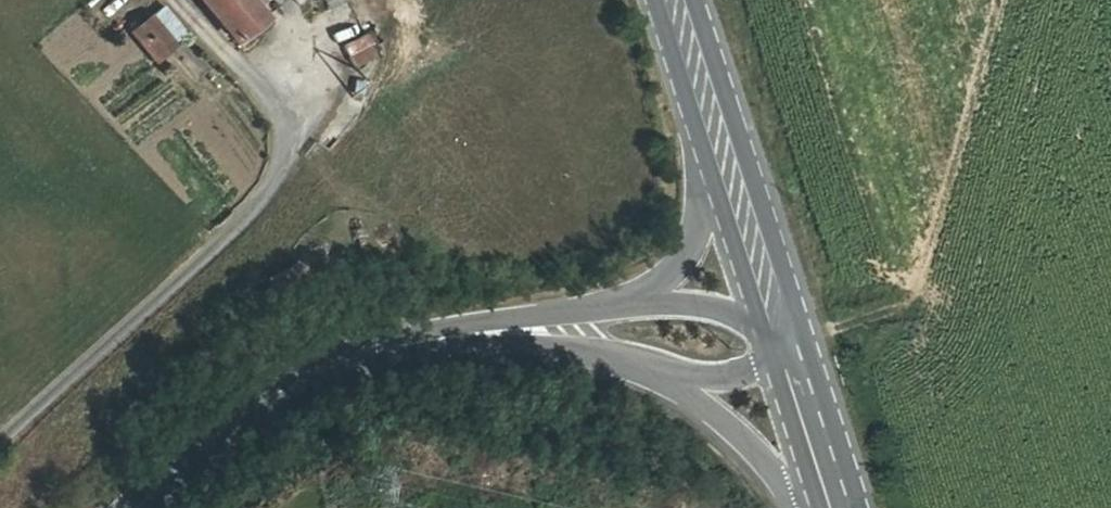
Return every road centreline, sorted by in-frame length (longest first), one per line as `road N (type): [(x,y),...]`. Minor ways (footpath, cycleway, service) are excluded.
road 1 (track): [(0,439),(248,215),(271,182),(283,145),(276,109),(178,0)]
road 2 (unclassified): [(533,334),(431,345),(335,383),(229,446),(149,507)]
road 3 (unclassified): [(533,334),(703,393),(845,507)]
road 4 (unclassified): [(714,121),(697,245),(654,291),(533,334)]
road 5 (unclassified): [(789,334),(533,334)]
road 6 (primary): [(714,121),(789,334)]
road 7 (primary): [(789,334),(849,507)]
road 8 (primary): [(671,0),(714,121)]

